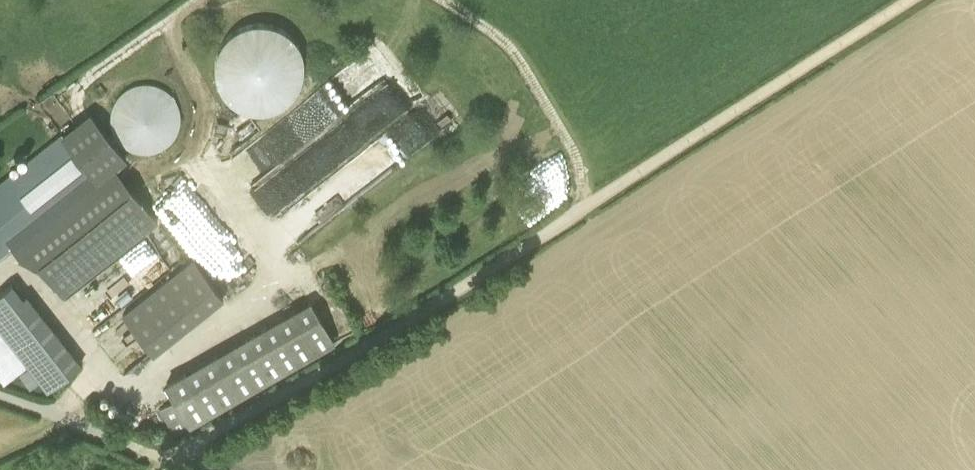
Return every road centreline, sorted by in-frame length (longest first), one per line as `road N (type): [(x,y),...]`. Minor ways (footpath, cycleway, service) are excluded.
road 1 (track): [(909,0),(451,293),(163,458)]
road 2 (track): [(584,207),(574,153),(528,71),(496,33),(444,0)]
road 3 (residential): [(163,458),(0,393)]

